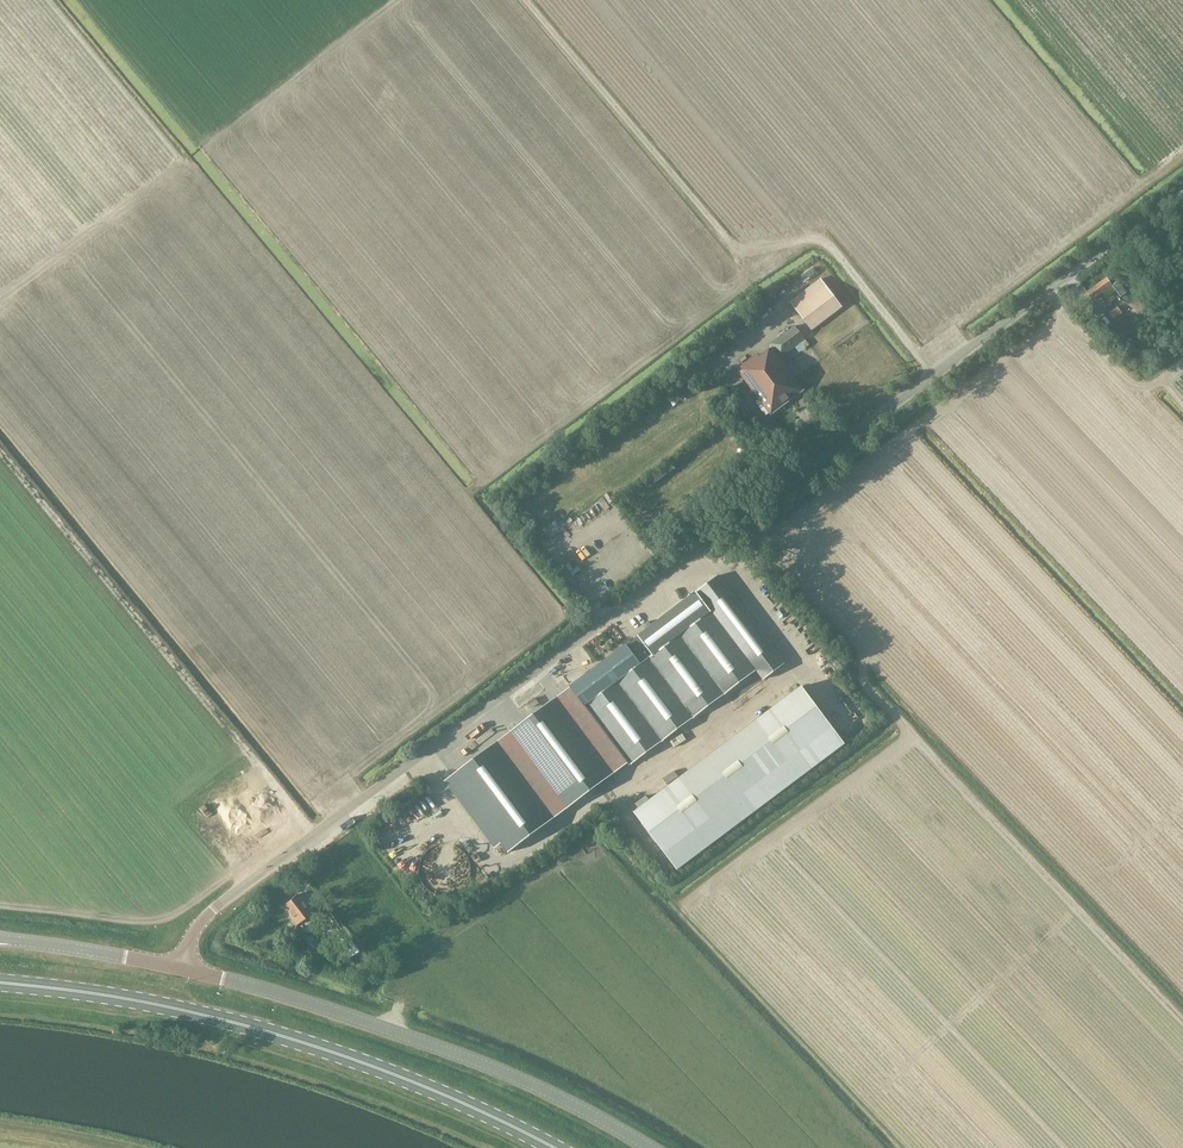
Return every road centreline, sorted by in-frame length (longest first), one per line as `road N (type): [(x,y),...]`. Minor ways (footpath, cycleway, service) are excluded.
road 1 (unclassified): [(178,966),(213,908),(1182,190)]
road 2 (track): [(932,376),(826,244),(804,239),(738,251),(525,0)]
road 3 (primary): [(556,1147),(430,1089),(253,1027),(0,982)]
road 4 (unclassified): [(648,1147),(463,1056),(178,966)]
road 5 (unclassified): [(0,940),(178,966)]

